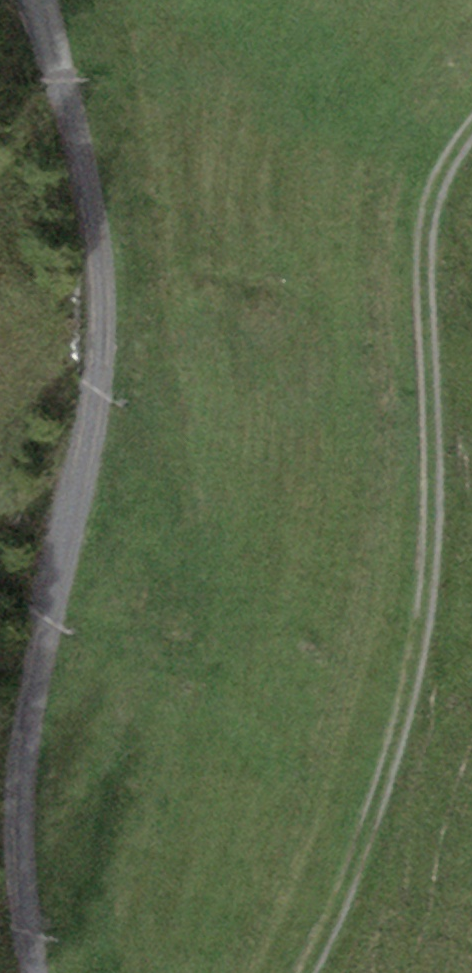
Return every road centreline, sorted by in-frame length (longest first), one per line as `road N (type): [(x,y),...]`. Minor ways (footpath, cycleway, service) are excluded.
road 1 (track): [(35,972),(21,865),(25,726),(90,428),(103,317),(88,189),(42,0)]
road 2 (track): [(313,972),(364,854),(408,711),(439,524),(430,222),(471,136)]

